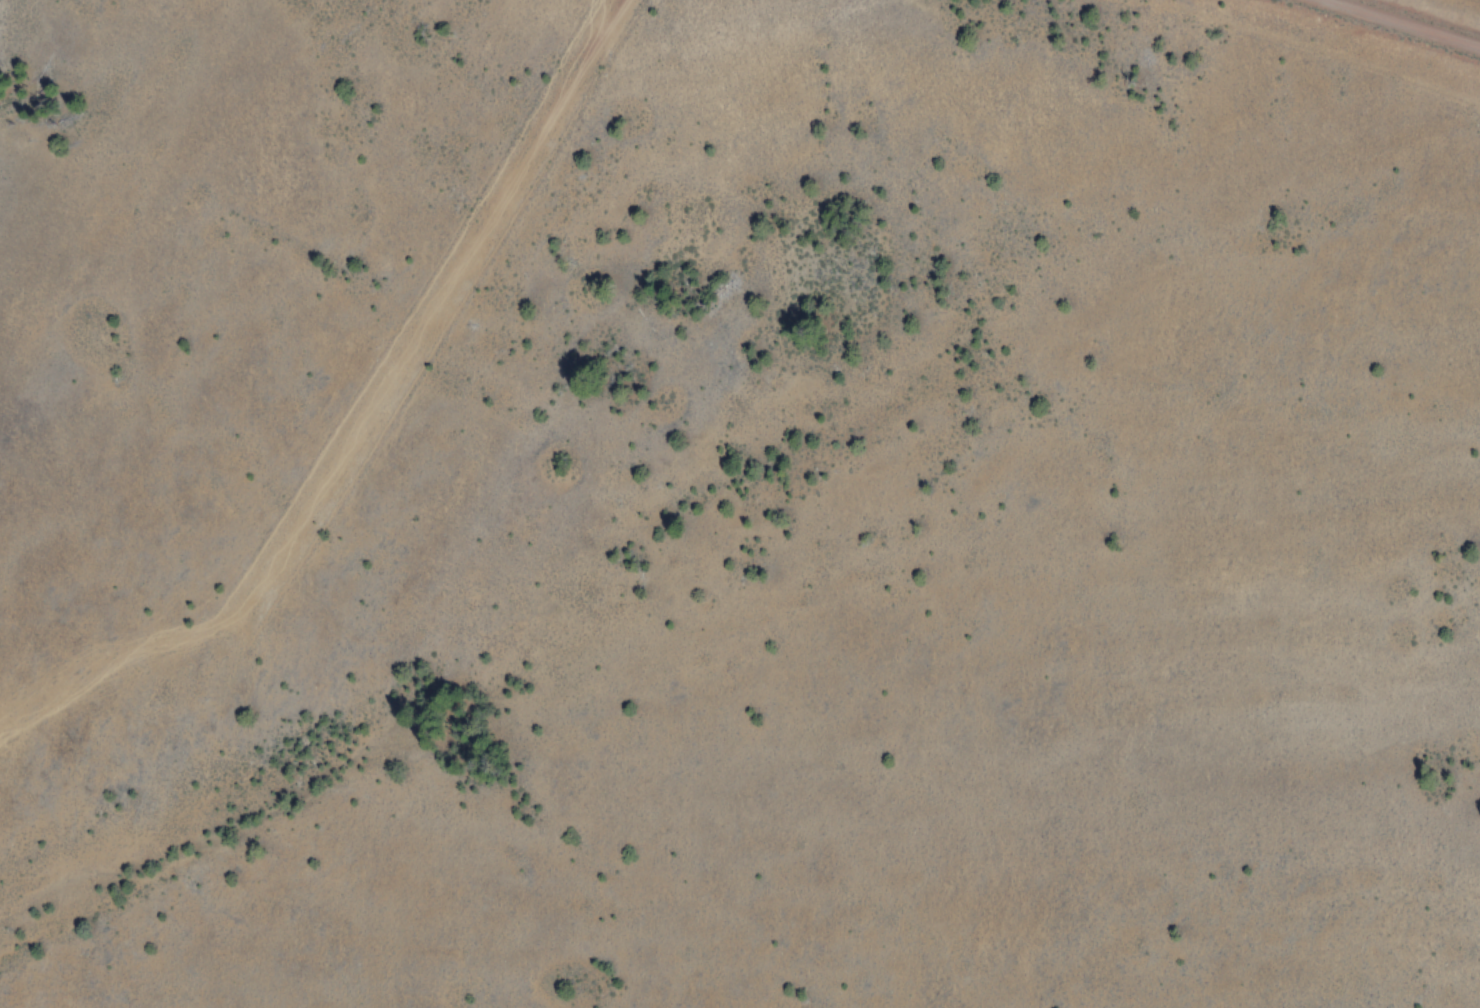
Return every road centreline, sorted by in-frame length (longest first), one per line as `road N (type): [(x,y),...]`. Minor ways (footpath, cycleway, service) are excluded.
road 1 (track): [(626,0),(409,351),(345,479),(244,616),(212,631),(79,657),(0,721)]
road 2 (residential): [(1337,0),(1479,45)]

